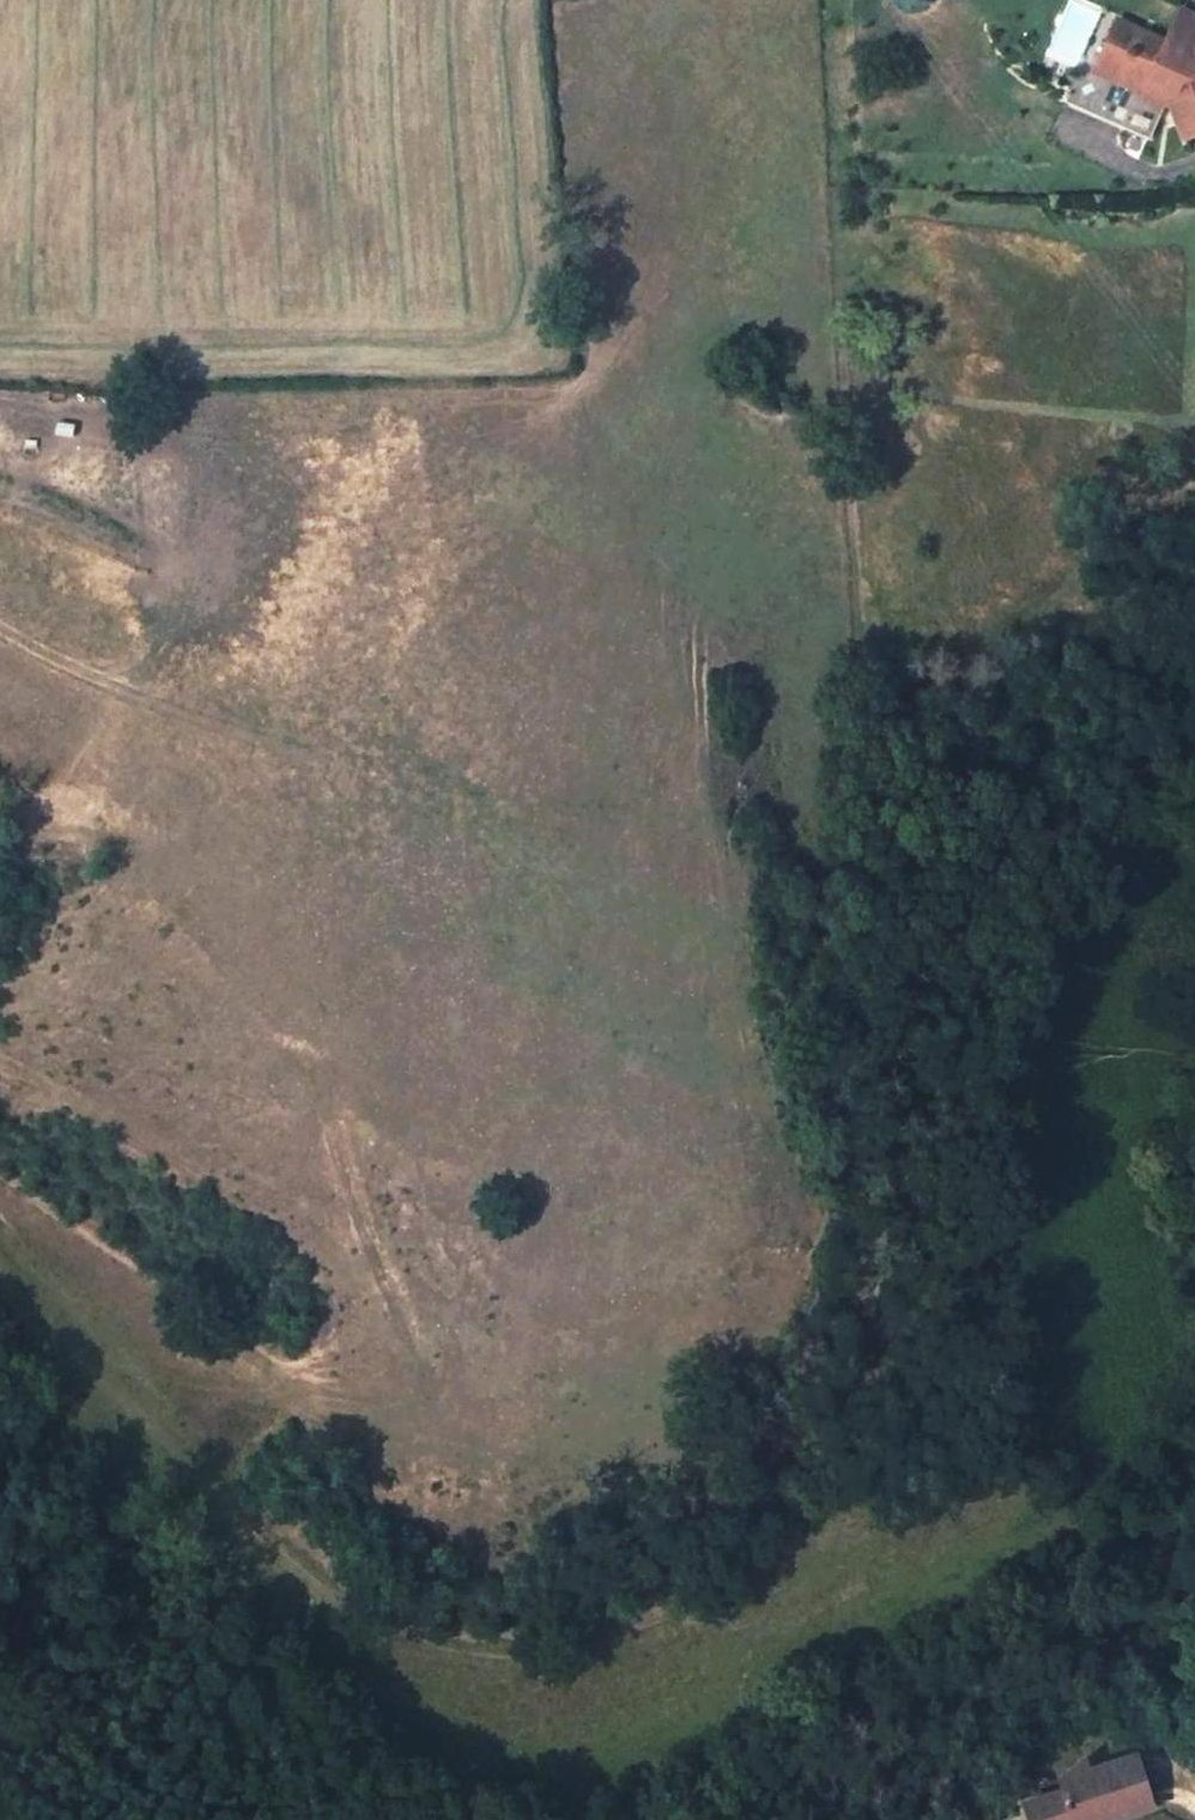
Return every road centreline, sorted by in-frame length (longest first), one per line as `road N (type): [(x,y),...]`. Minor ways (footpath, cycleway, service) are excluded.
road 1 (track): [(0,803),(38,815),(65,785),(58,724),(22,646),(0,631)]

